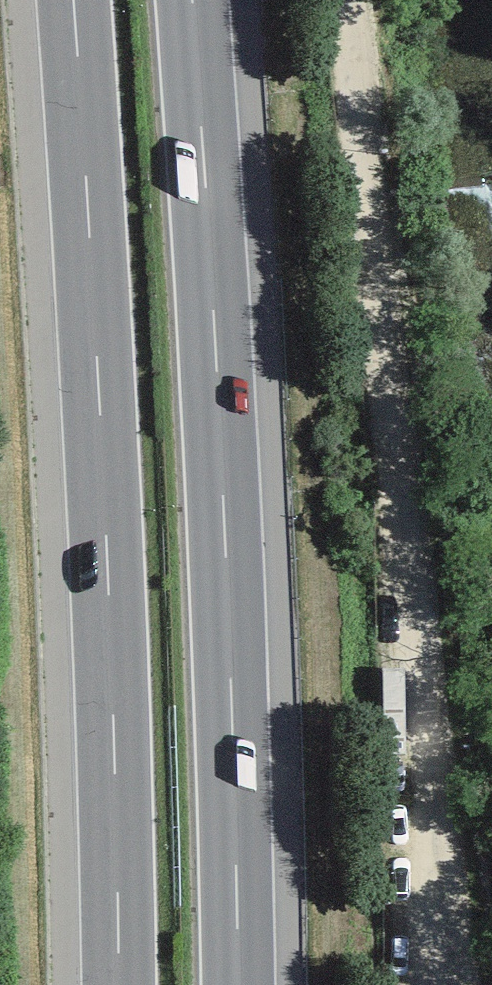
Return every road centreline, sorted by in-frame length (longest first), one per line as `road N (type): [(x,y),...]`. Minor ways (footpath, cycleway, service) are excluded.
road 1 (track): [(455,984),(435,835),(364,0)]
road 2 (motorway): [(77,0),(104,309),(132,984)]
road 3 (motorway): [(240,984),(241,838),(191,0)]

